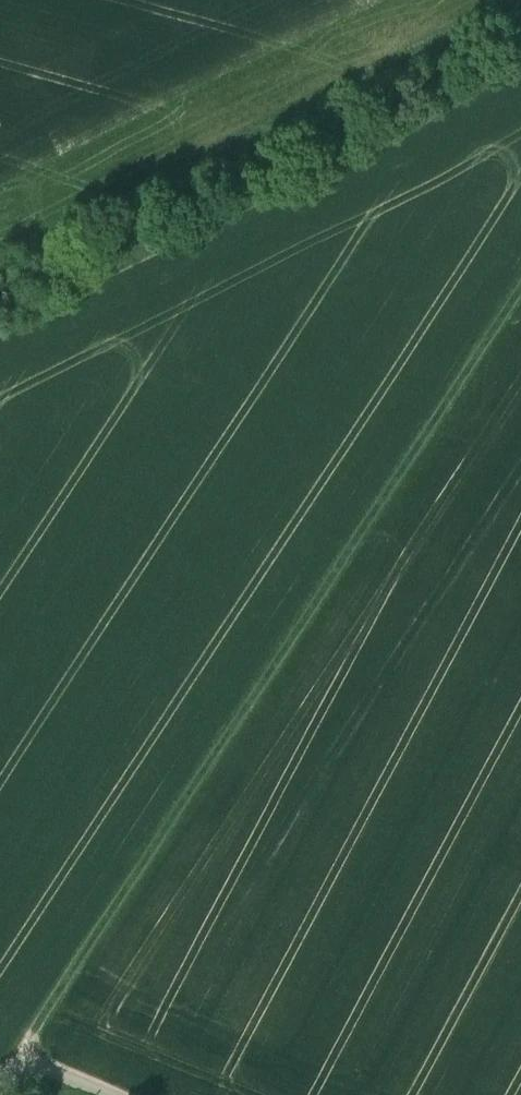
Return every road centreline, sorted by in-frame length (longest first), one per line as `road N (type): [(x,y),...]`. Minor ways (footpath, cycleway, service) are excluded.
road 1 (track): [(520,315),(20,1061)]
road 2 (track): [(0,287),(246,179),(520,40)]
road 3 (track): [(0,1092),(20,1061),(105,1094)]

